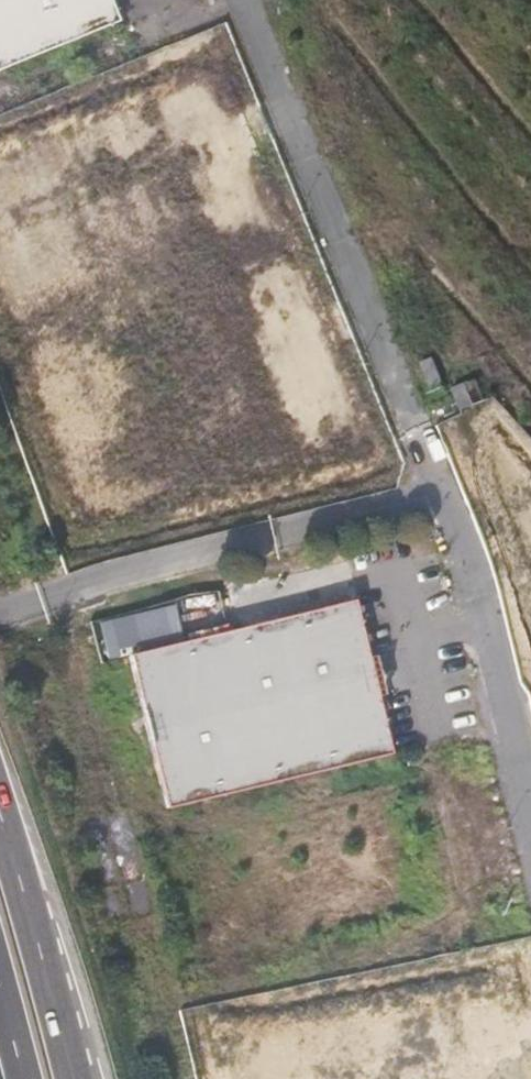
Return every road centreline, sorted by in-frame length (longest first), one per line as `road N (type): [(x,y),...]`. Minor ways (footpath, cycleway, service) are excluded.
road 1 (unknown): [(530,814),(449,490),(247,0)]
road 2 (unknown): [(449,490),(0,616)]
road 3 (trunk): [(72,1078),(0,816)]

